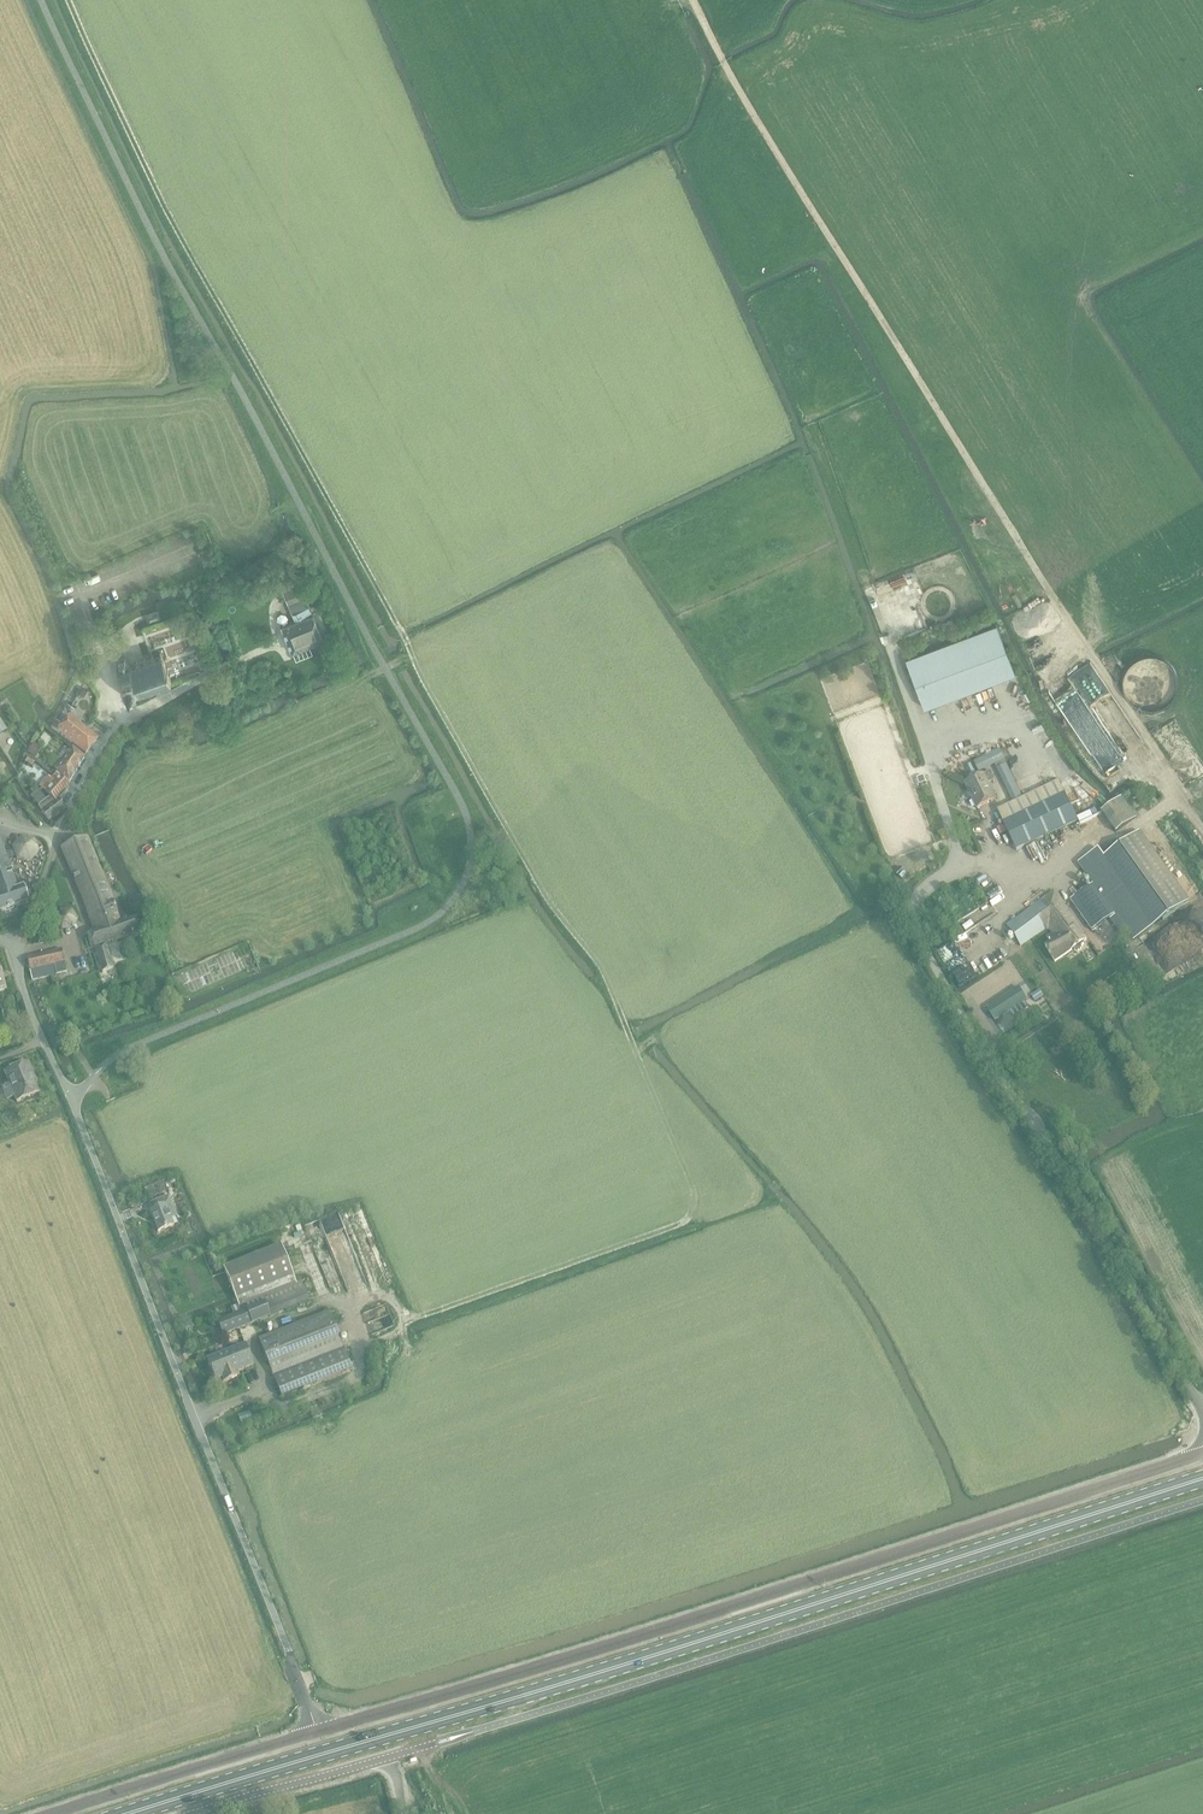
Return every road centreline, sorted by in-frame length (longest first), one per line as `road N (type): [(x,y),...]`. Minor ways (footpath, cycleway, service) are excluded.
road 1 (track): [(71,0),(188,245),(485,793),(607,978),(697,1201),(679,1224),(401,1322)]
road 2 (primary): [(131,1813),(1202,1478)]
road 3 (track): [(692,0),(1202,831)]
road 4 (unclassified): [(1202,1454),(710,1615),(318,1731)]
road 5 (unclassified): [(318,1731),(72,1102)]
road 6 (unclassified): [(191,1813),(469,1733)]
road 7 (unclassified): [(318,1731),(50,1813)]
road 8 (residential): [(17,945),(91,756),(122,721)]
road 9 (track): [(869,588),(812,423)]

